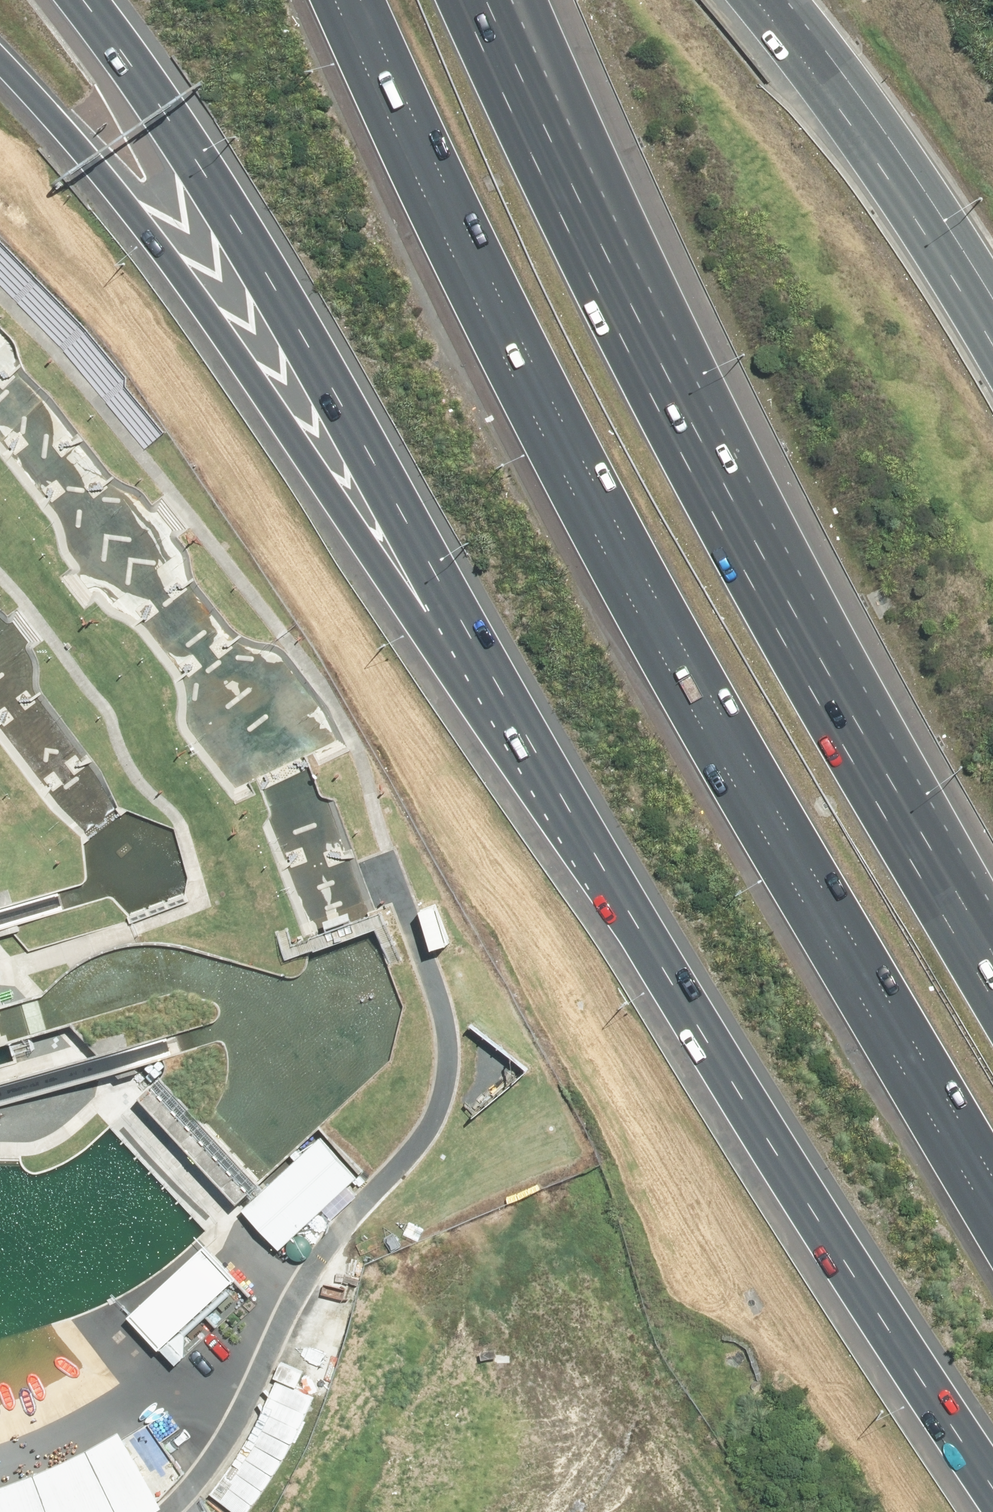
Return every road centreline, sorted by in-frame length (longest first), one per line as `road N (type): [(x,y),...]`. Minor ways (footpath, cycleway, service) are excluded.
road 1 (motorway): [(992,1179),(587,470),(362,0)]
road 2 (motorway): [(634,926),(339,391),(244,233),(85,0)]
road 3 (motorway): [(634,926),(136,226),(0,72)]
road 4 (motorway): [(608,315),(811,689),(992,998)]
road 5 (motorway): [(992,1482),(634,926)]
road 6 (motorway): [(760,0),(860,136),(992,346)]
road 7 (motorway): [(464,0),(608,315)]
road 8 (motorway): [(525,0),(608,315)]

